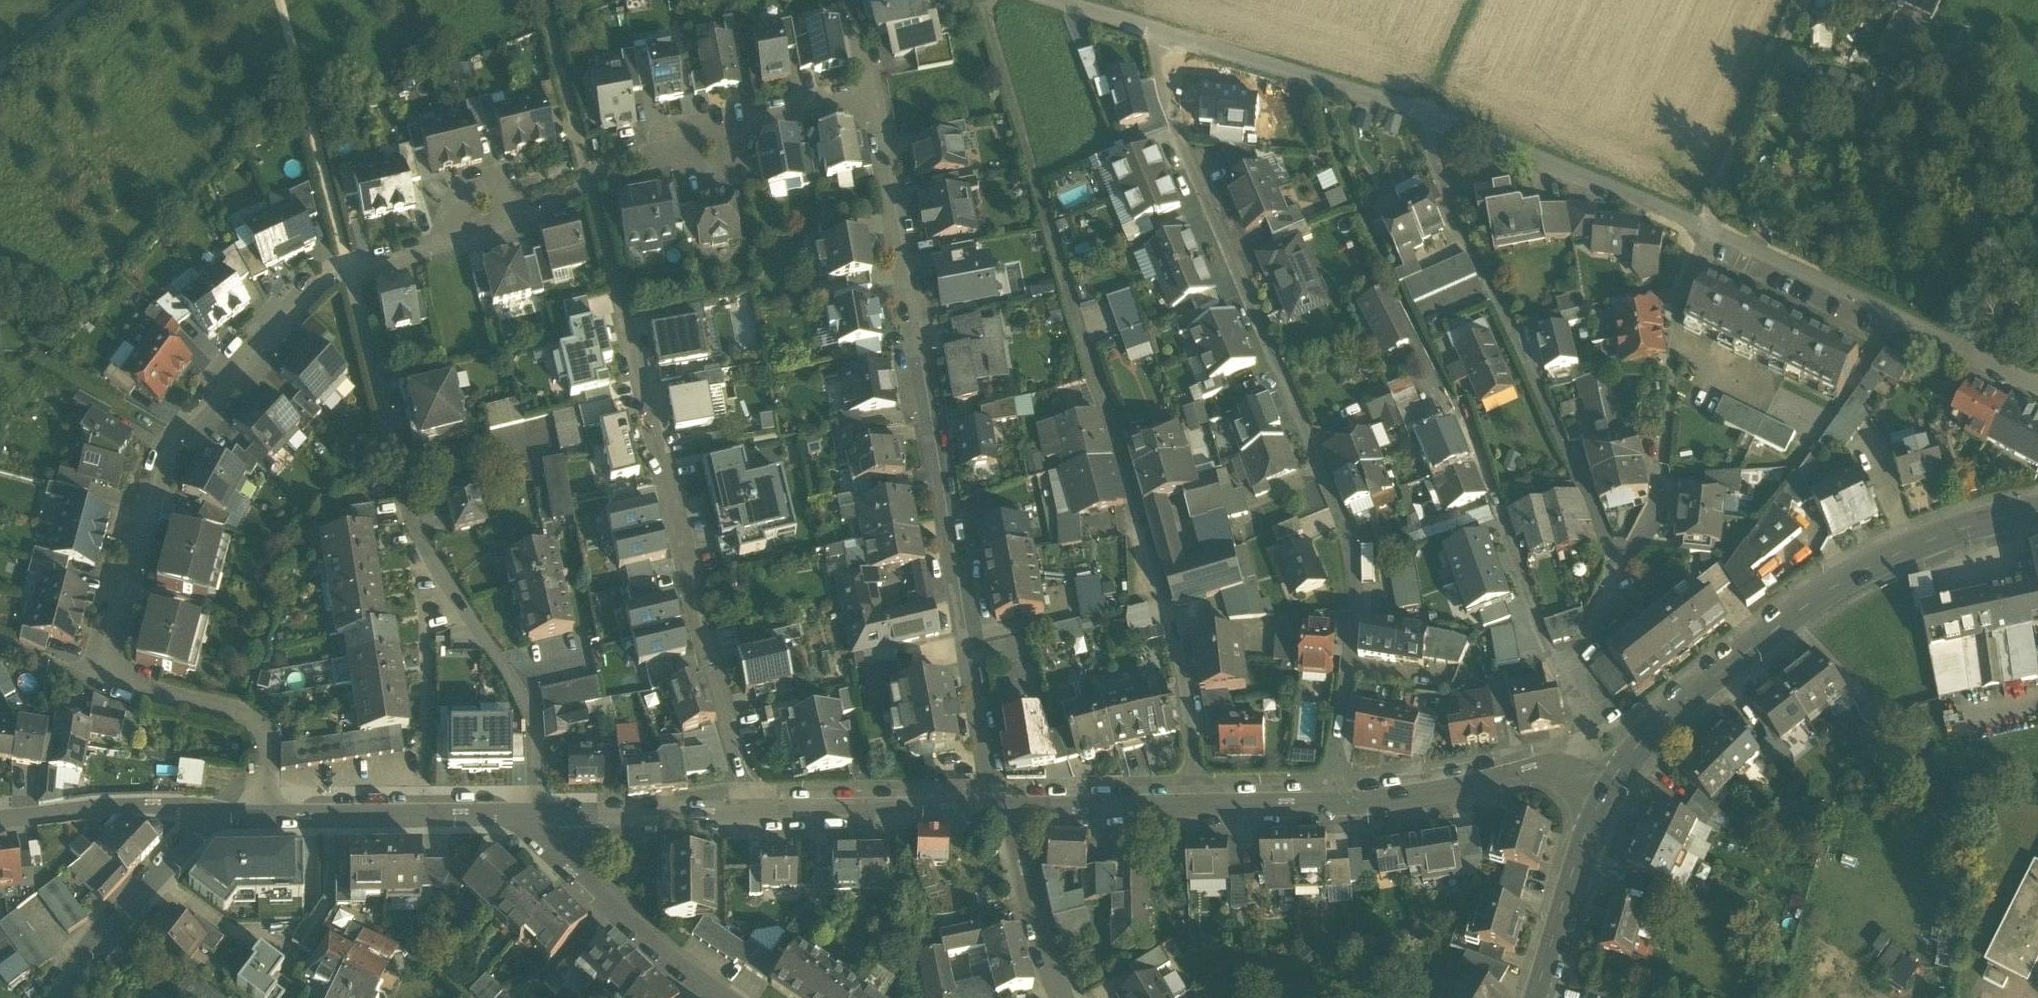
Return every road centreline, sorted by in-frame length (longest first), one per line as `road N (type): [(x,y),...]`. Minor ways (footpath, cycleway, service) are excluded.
road 1 (residential): [(747,812),(546,0)]
road 2 (residential): [(1197,804),(1179,644),(1057,254),(991,0)]
road 3 (residential): [(1340,802),(1358,600),(1348,541),(1162,89),(1158,31)]
road 4 (residential): [(261,813),(267,744),(247,719),(100,679),(162,464),(187,426),(324,281),(351,273)]
road 5 (residential): [(534,815),(532,712),(451,592),(425,539),(351,273)]
road 6 (tertiary): [(1641,741),(1772,629),(1849,577),(1917,543),(2037,510)]
road 7 (residential): [(1003,807),(918,355)]
road 8 (residential): [(1641,741),(1612,736),(1542,639),(1460,409)]
road 9 (residential): [(1705,229),(2037,392)]
road 10 (residential): [(1158,31),(1437,121)]
road 11 (residential): [(1437,121),(1705,229)]
road 12 (residential): [(1340,802),(1556,768),(1608,788)]
road 13 (residential): [(261,813),(534,815)]
road 14 (residential): [(534,815),(564,865),(722,997)]
road 15 (residential): [(918,355),(870,100)]
road 16 (residential): [(747,812),(1003,807)]
road 17 (residential): [(214,816),(94,939),(52,997)]
road 18 (tertiary): [(1536,997),(1608,788)]
road 19 (residential): [(0,818),(108,805),(214,816)]
road 20 (residential): [(534,815),(747,812)]
road 21 (residential): [(1003,807),(1066,997)]
road 22 (residential): [(1003,807),(1197,804)]
road 23 (residential): [(870,100),(731,128),(700,151)]
road 24 (residential): [(1487,285),(1438,165),(1437,121)]
road 25 (residential): [(1705,229),(1681,309),(1671,391)]
road 26 (residential): [(351,273),(448,245),(497,219)]
road 27 (residential): [(1197,804),(1340,802)]

